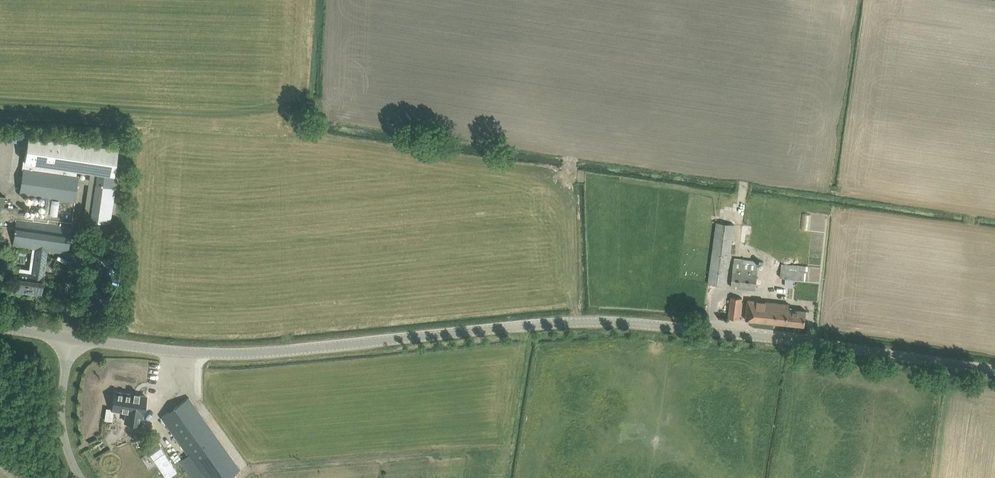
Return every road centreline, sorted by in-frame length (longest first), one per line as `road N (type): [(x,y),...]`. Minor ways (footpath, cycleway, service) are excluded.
road 1 (tertiary): [(994,371),(599,322),(248,353),(68,337)]
road 2 (unclassified): [(82,477),(64,436),(68,337)]

